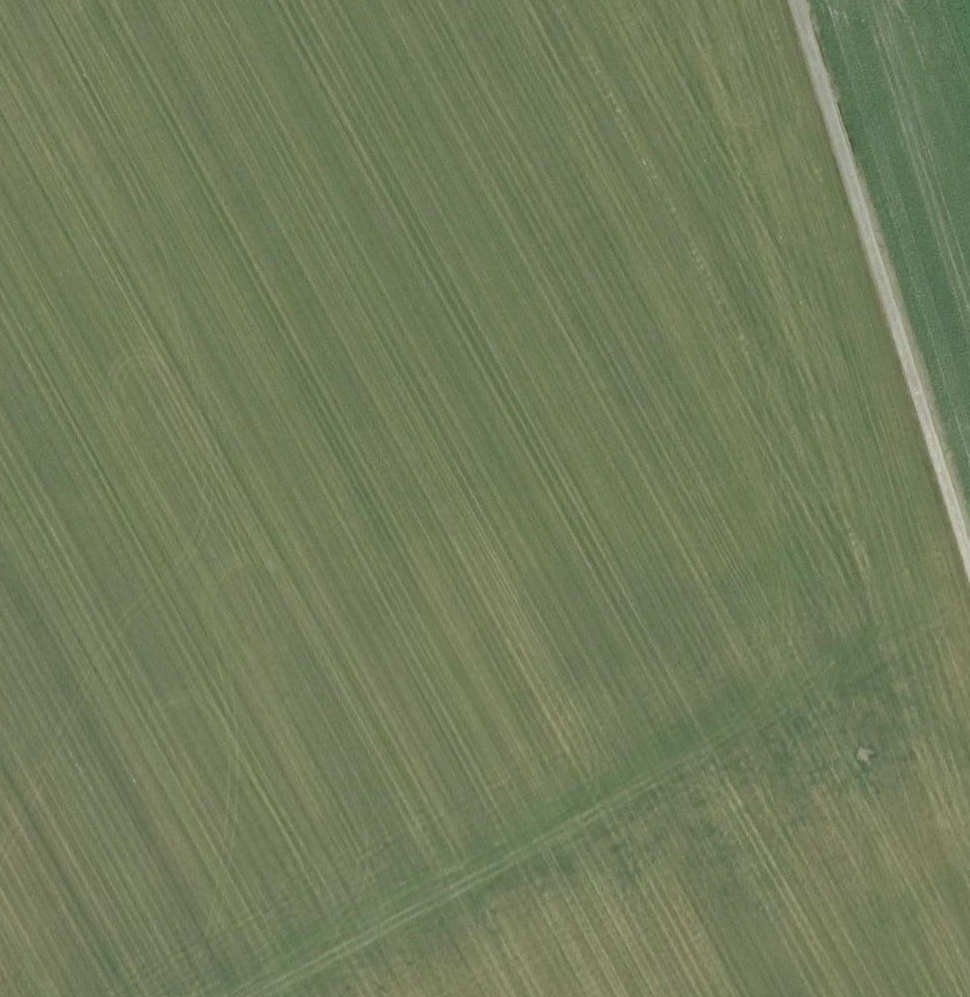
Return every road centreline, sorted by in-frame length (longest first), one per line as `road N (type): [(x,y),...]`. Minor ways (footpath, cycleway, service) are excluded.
road 1 (unclassified): [(969,561),(796,0)]

